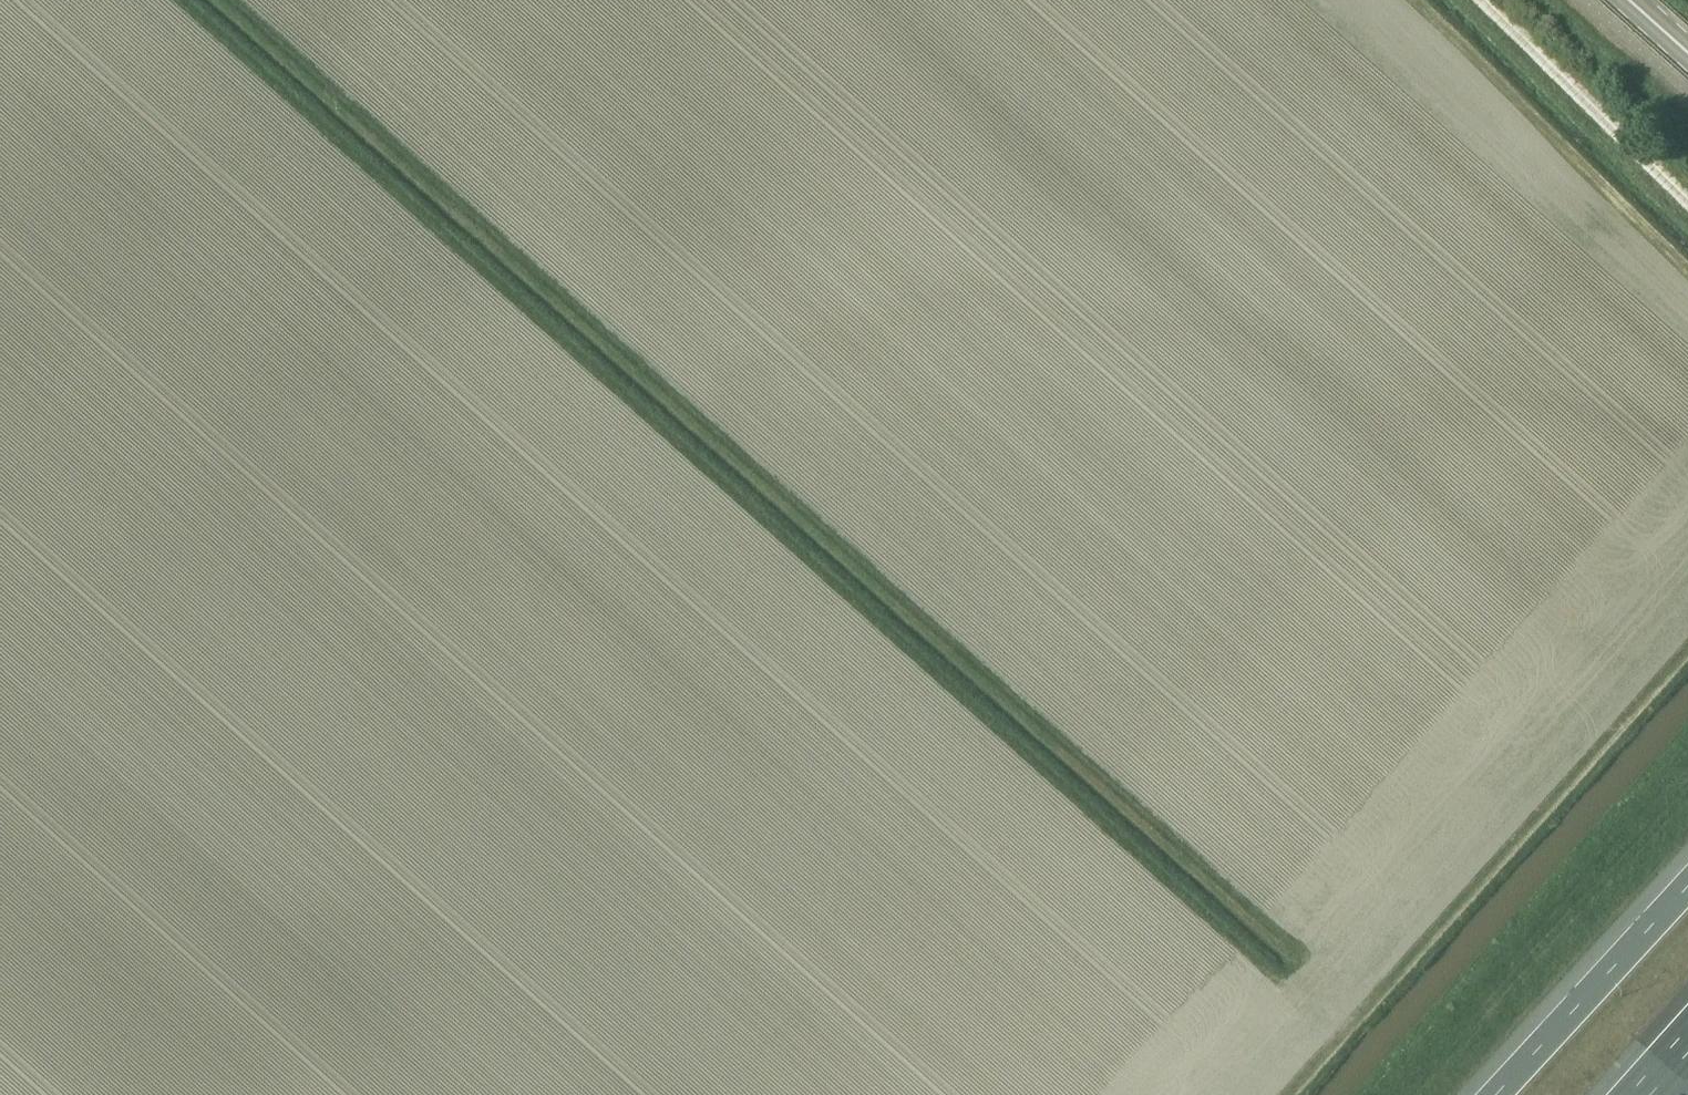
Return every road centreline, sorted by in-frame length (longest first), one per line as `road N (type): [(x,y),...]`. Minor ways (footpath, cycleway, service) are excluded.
road 1 (track): [(1482,0),(1687,203)]
road 2 (motorway): [(1687,890),(1498,1094)]

